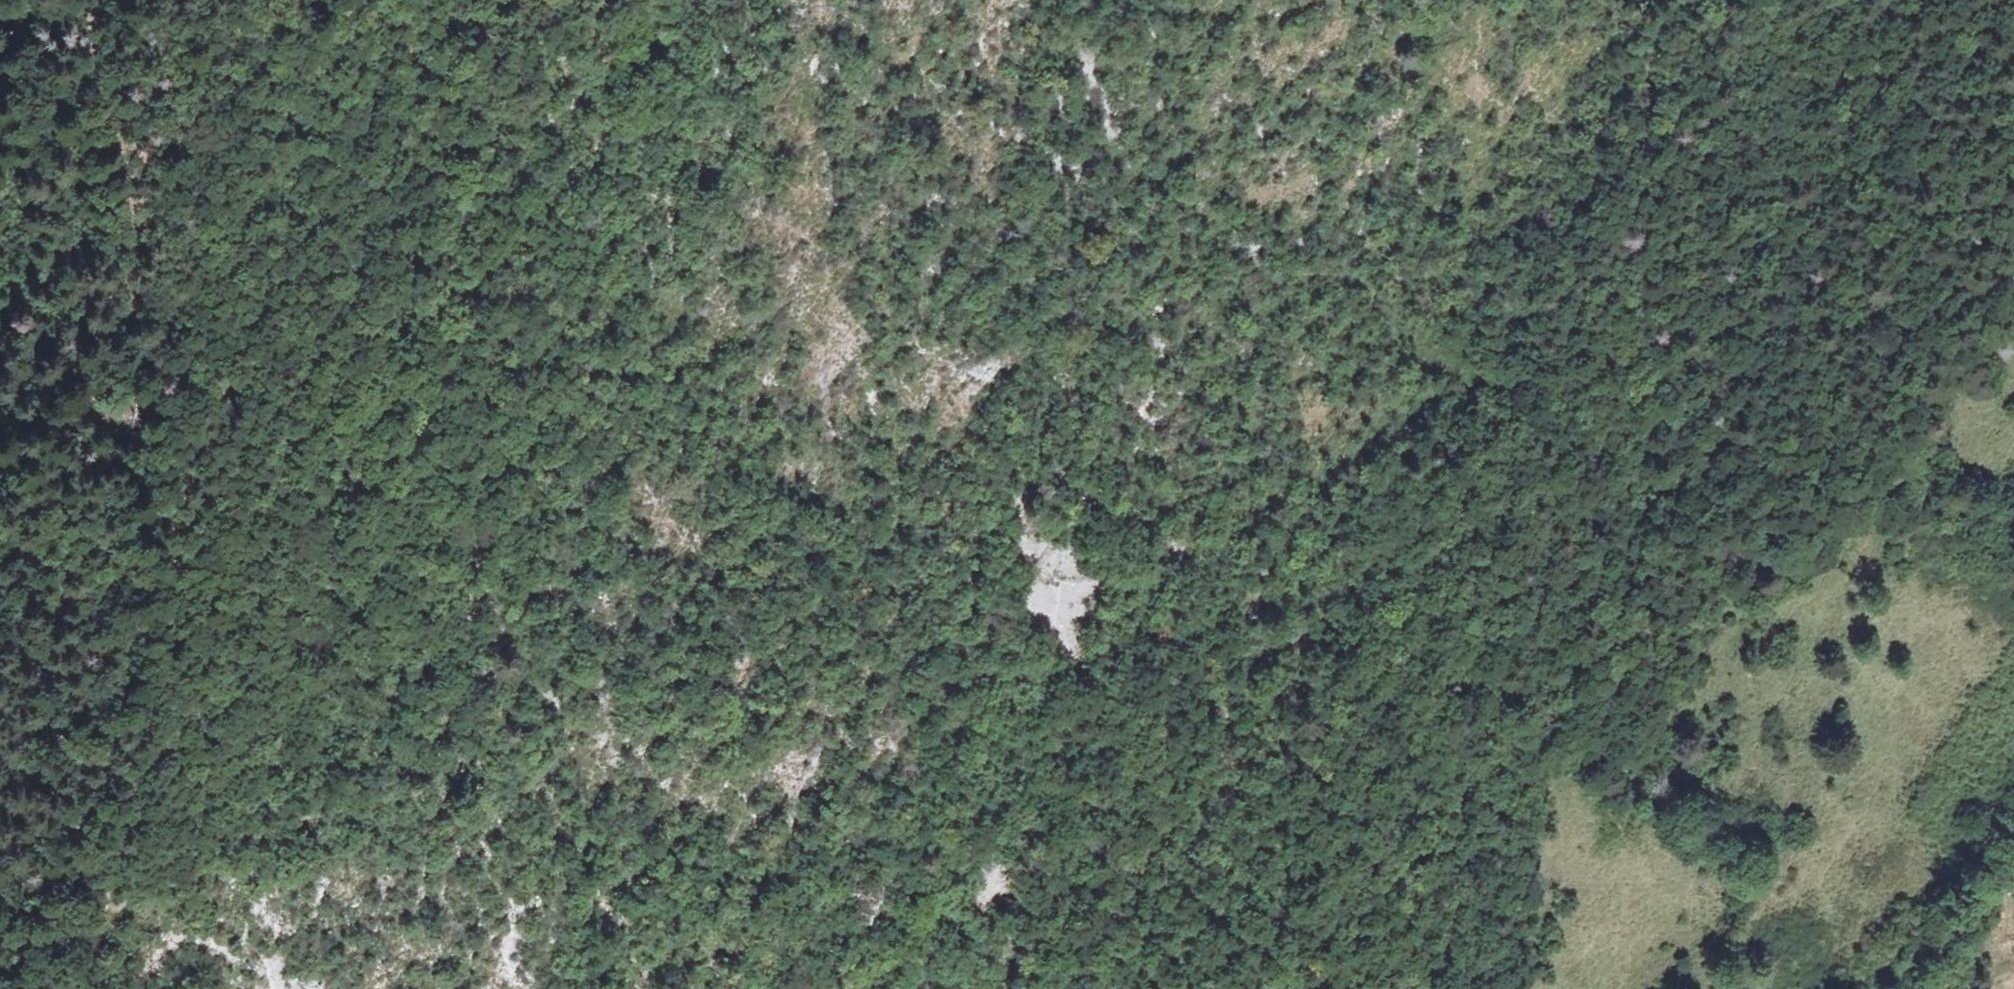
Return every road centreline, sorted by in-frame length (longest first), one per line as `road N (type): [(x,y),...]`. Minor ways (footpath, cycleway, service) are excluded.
road 1 (track): [(157,697),(190,386),(163,261),(135,197),(106,71),(102,0)]
road 2 (track): [(67,988),(113,876),(157,697)]

